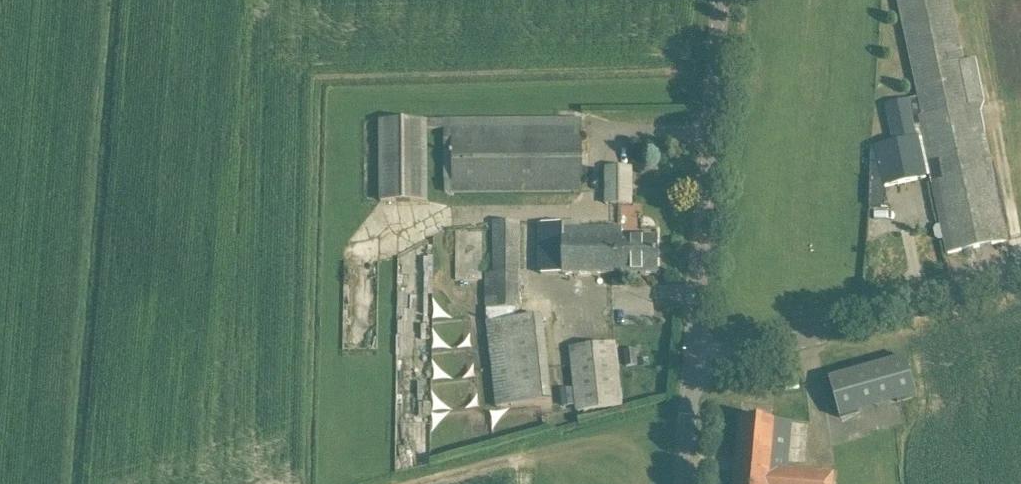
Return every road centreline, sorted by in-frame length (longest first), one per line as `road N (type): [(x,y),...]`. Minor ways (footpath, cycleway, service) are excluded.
road 1 (unclassified): [(694,356),(722,0)]
road 2 (unclassified): [(694,356),(1020,269)]
road 3 (track): [(420,483),(526,455),(534,483)]
road 4 (unclassified): [(681,483),(694,356)]

